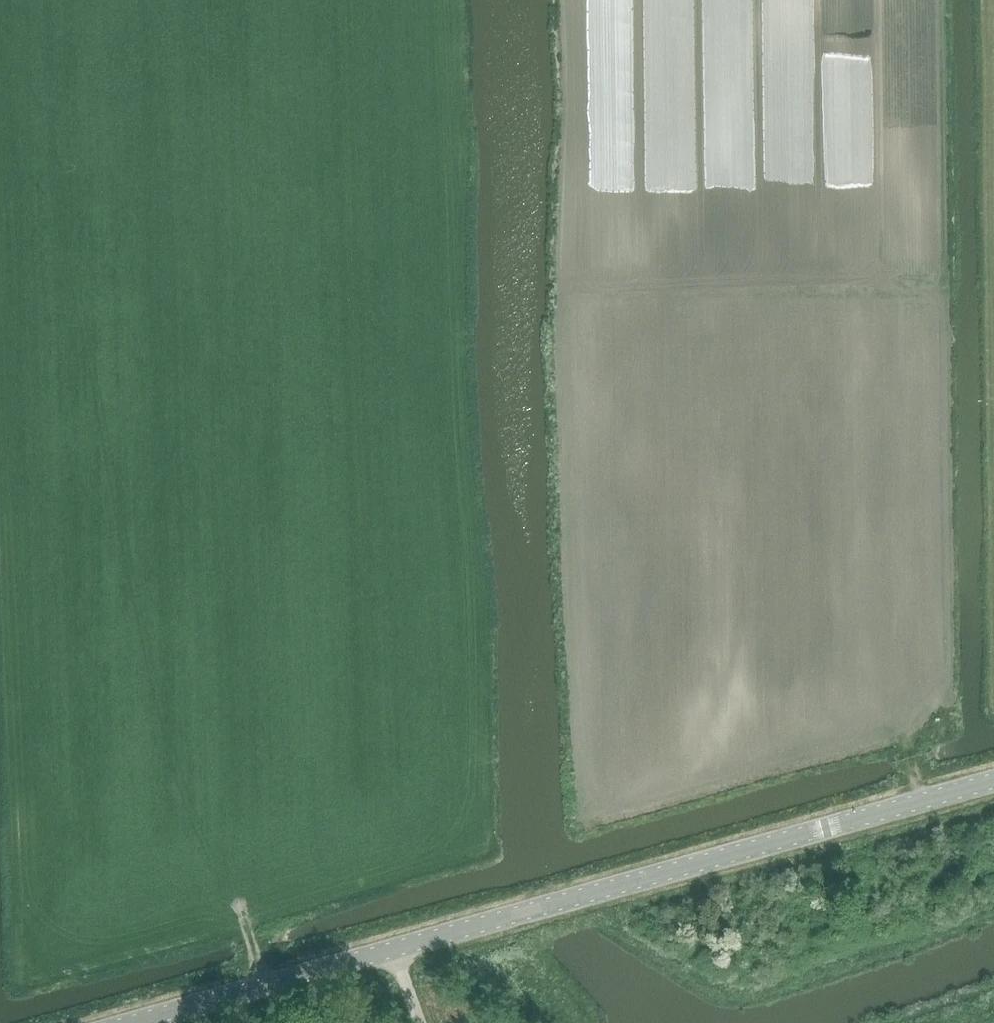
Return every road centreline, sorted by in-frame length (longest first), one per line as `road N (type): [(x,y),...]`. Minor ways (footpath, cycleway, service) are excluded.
road 1 (unclassified): [(133,1022),(993,779)]
road 2 (track): [(922,799),(909,742),(943,716),(949,674),(944,329)]

